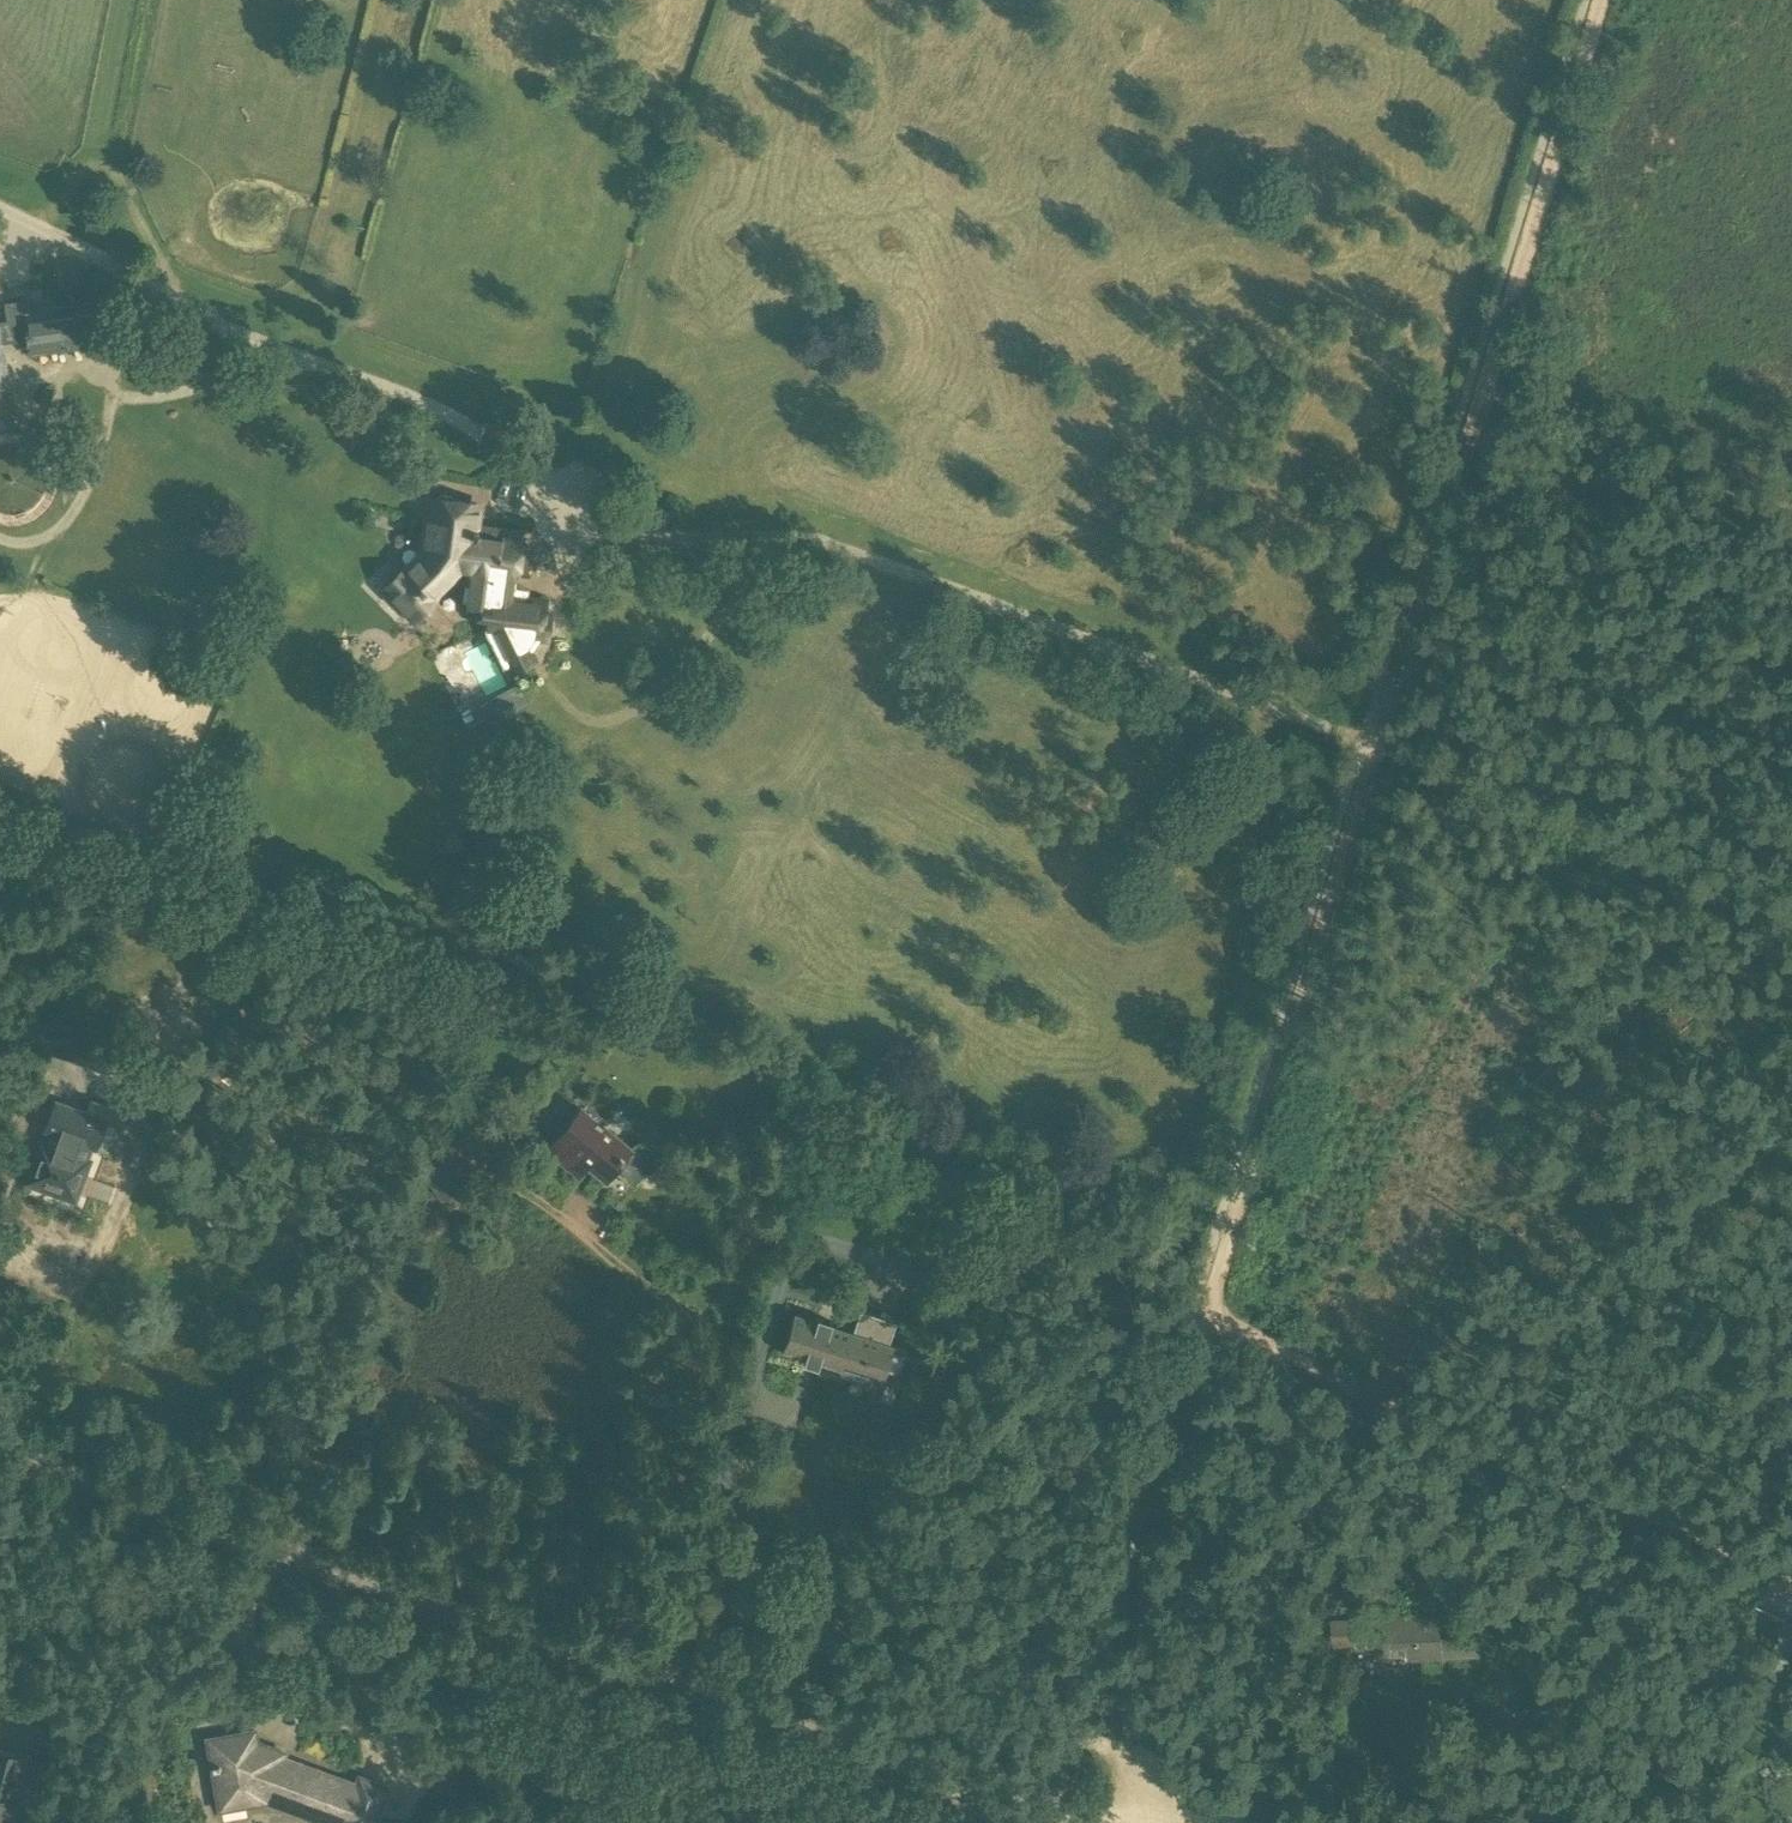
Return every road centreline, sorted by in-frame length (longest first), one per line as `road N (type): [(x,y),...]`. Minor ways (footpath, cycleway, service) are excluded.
road 1 (track): [(1602,0),(1051,1822)]
road 2 (unclassified): [(1047,1822),(0,1445)]
road 3 (track): [(1189,1315),(1791,1580)]

